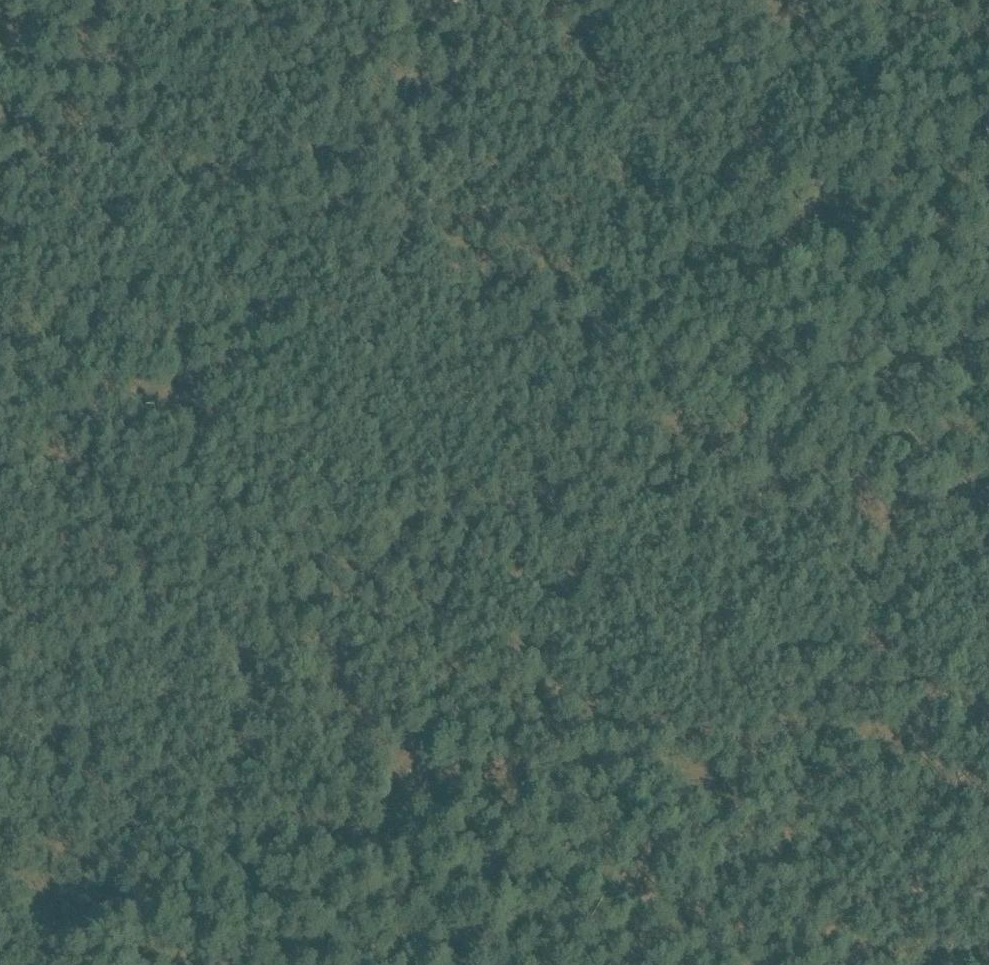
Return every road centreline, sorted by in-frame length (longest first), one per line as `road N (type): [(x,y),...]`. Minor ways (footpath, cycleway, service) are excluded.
road 1 (track): [(747,964),(928,887),(988,880)]

